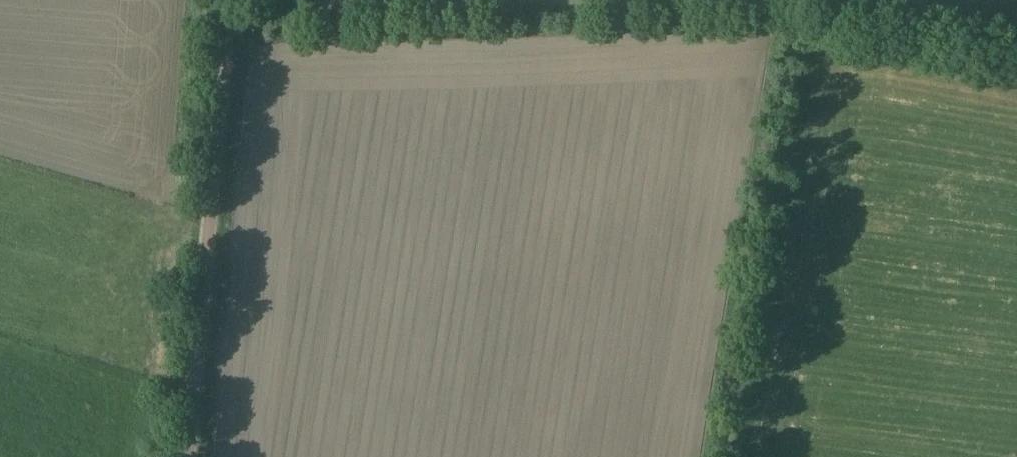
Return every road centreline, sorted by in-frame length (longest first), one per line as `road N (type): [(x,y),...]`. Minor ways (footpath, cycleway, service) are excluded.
road 1 (unclassified): [(191,456),(227,0)]

